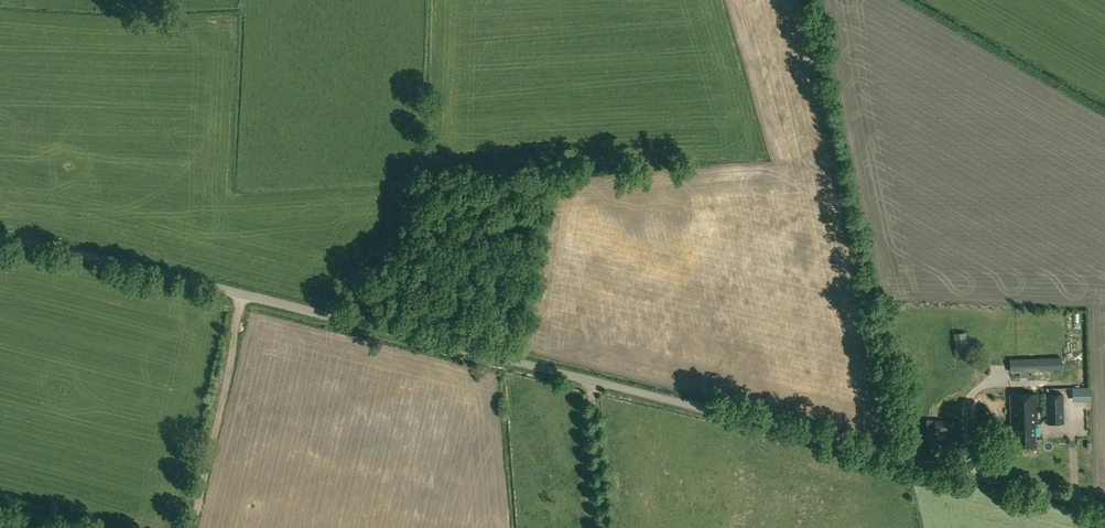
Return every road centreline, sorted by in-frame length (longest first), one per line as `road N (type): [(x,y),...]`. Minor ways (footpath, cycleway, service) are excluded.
road 1 (unclassified): [(1104,507),(49,246),(0,242)]
road 2 (track): [(189,527),(242,294)]

